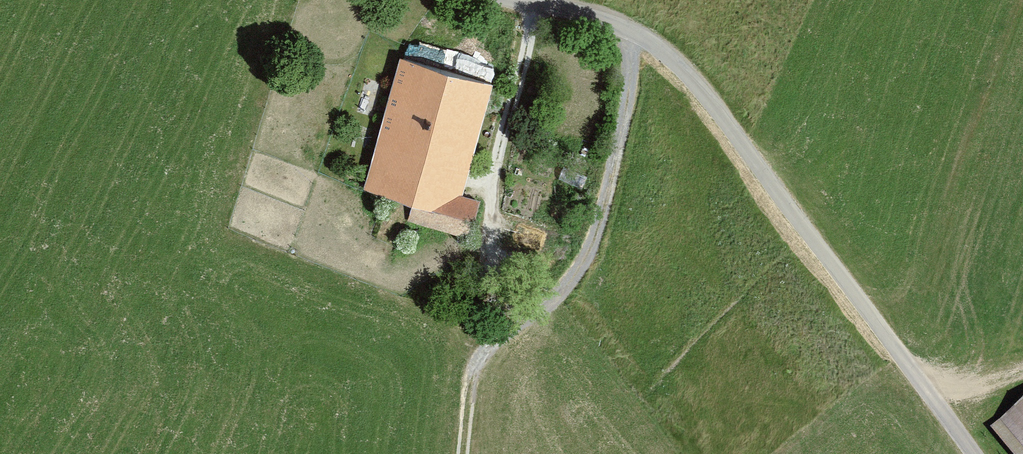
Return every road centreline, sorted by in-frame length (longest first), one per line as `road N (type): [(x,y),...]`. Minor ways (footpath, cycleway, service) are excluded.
road 1 (unclassified): [(973,453),(681,68),(618,24),(517,0)]
road 2 (track): [(468,453),(478,367),(593,251),(623,136),(636,32)]
road 3 (track): [(534,313),(495,305),(489,272),(493,174),(531,3)]

